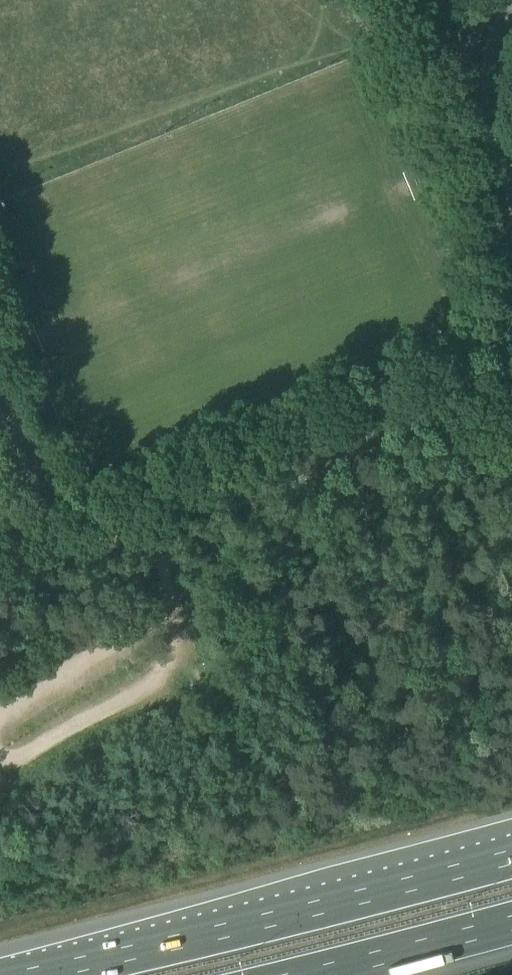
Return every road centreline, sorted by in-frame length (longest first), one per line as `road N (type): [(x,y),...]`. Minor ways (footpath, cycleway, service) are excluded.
road 1 (motorway): [(511,856),(32,974)]
road 2 (motorway): [(308,974),(511,922)]
road 3 (tertiary): [(511,186),(490,91),(490,56),(511,19)]

